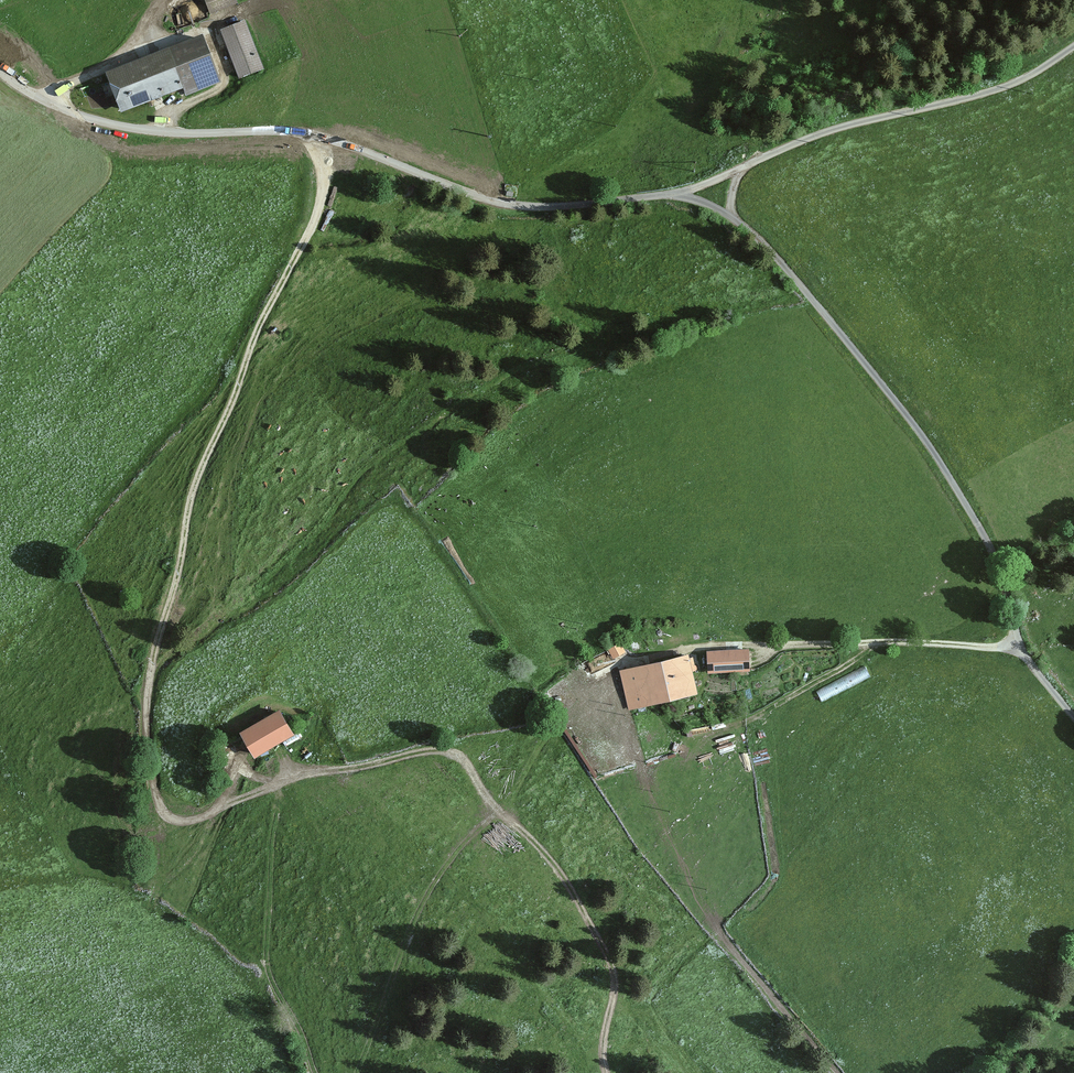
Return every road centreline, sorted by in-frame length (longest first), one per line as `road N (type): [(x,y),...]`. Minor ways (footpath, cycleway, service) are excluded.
road 1 (unclassified): [(277,785),(197,819),(172,819),(155,795),(146,712),(191,501),(321,199),(310,134)]
road 2 (unclassified): [(733,217),(802,287),(929,446),(992,552),(1030,662),(1073,717)]
road 3 (track): [(606,1072),(614,985),(607,953),(554,864),(499,812),(462,759),(432,751),(277,785)]
road 4 (track): [(1023,648),(693,646),(623,663)]
road 5 (unclassified): [(310,134),(498,202),(547,206),(668,194)]
road 6 (unclassified): [(744,167),(838,128),(1004,87),(1073,46)]
road 7 (unclassified): [(310,134),(129,127),(51,104),(0,72)]
road 8 (track): [(313,1072),(269,952),(277,785)]
road 9 (track): [(702,905),(726,945),(839,1072)]

